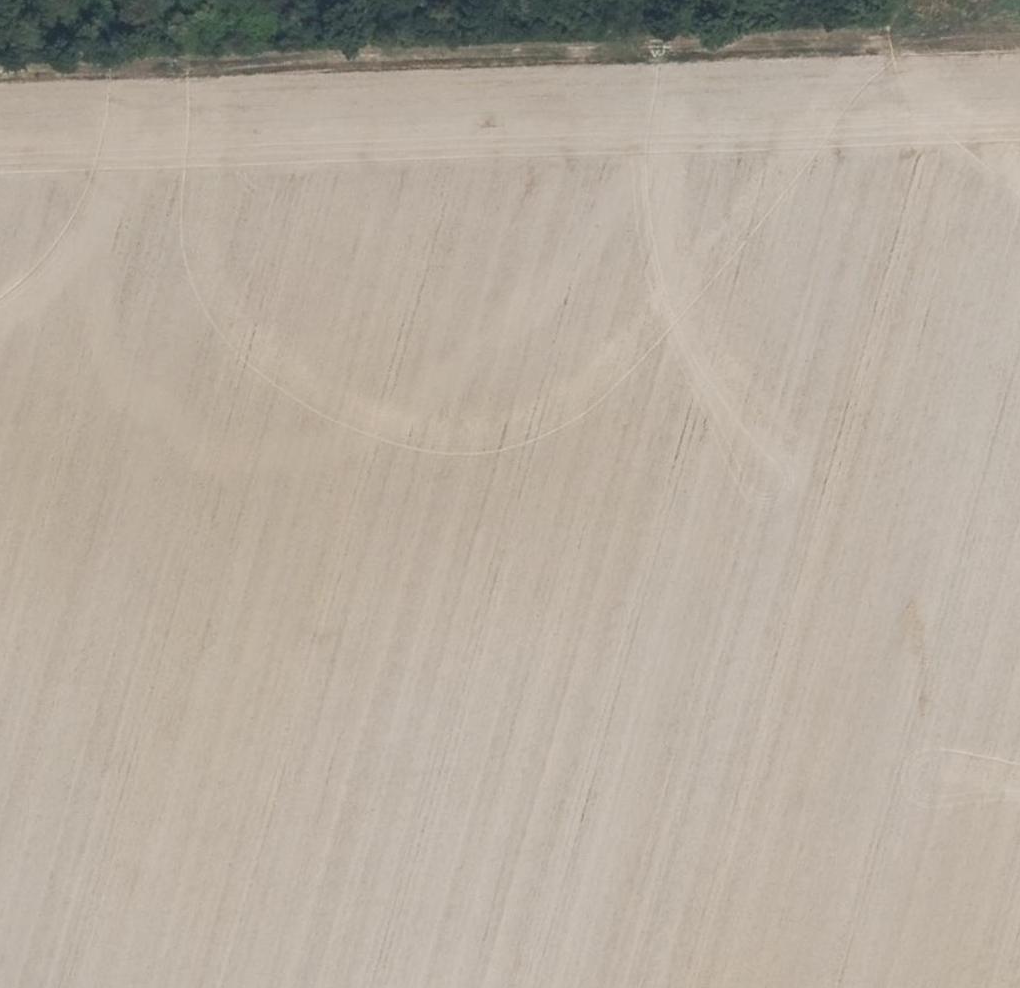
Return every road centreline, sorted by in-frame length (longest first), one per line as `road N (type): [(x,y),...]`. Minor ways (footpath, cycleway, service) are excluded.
road 1 (track): [(0,79),(1019,43)]

